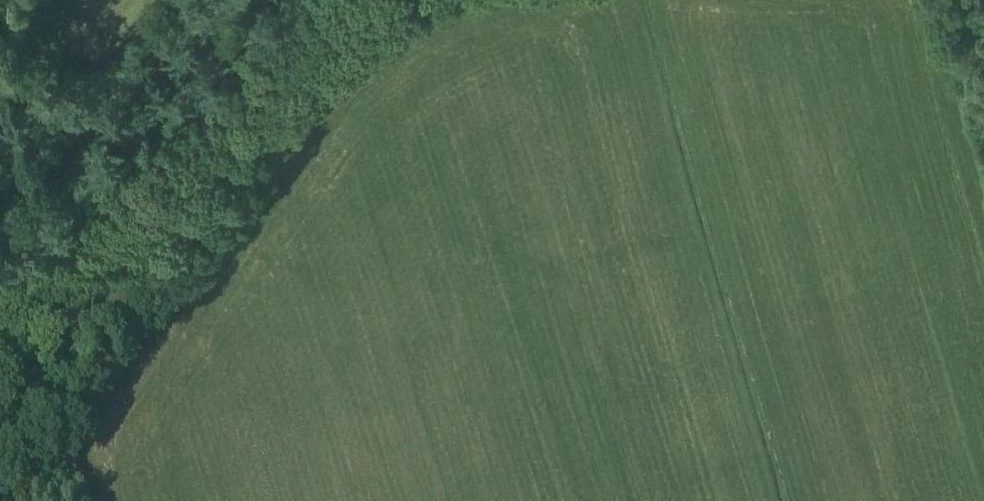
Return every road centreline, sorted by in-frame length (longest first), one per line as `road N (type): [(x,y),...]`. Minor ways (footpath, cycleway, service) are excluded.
road 1 (track): [(0,319),(350,0)]

